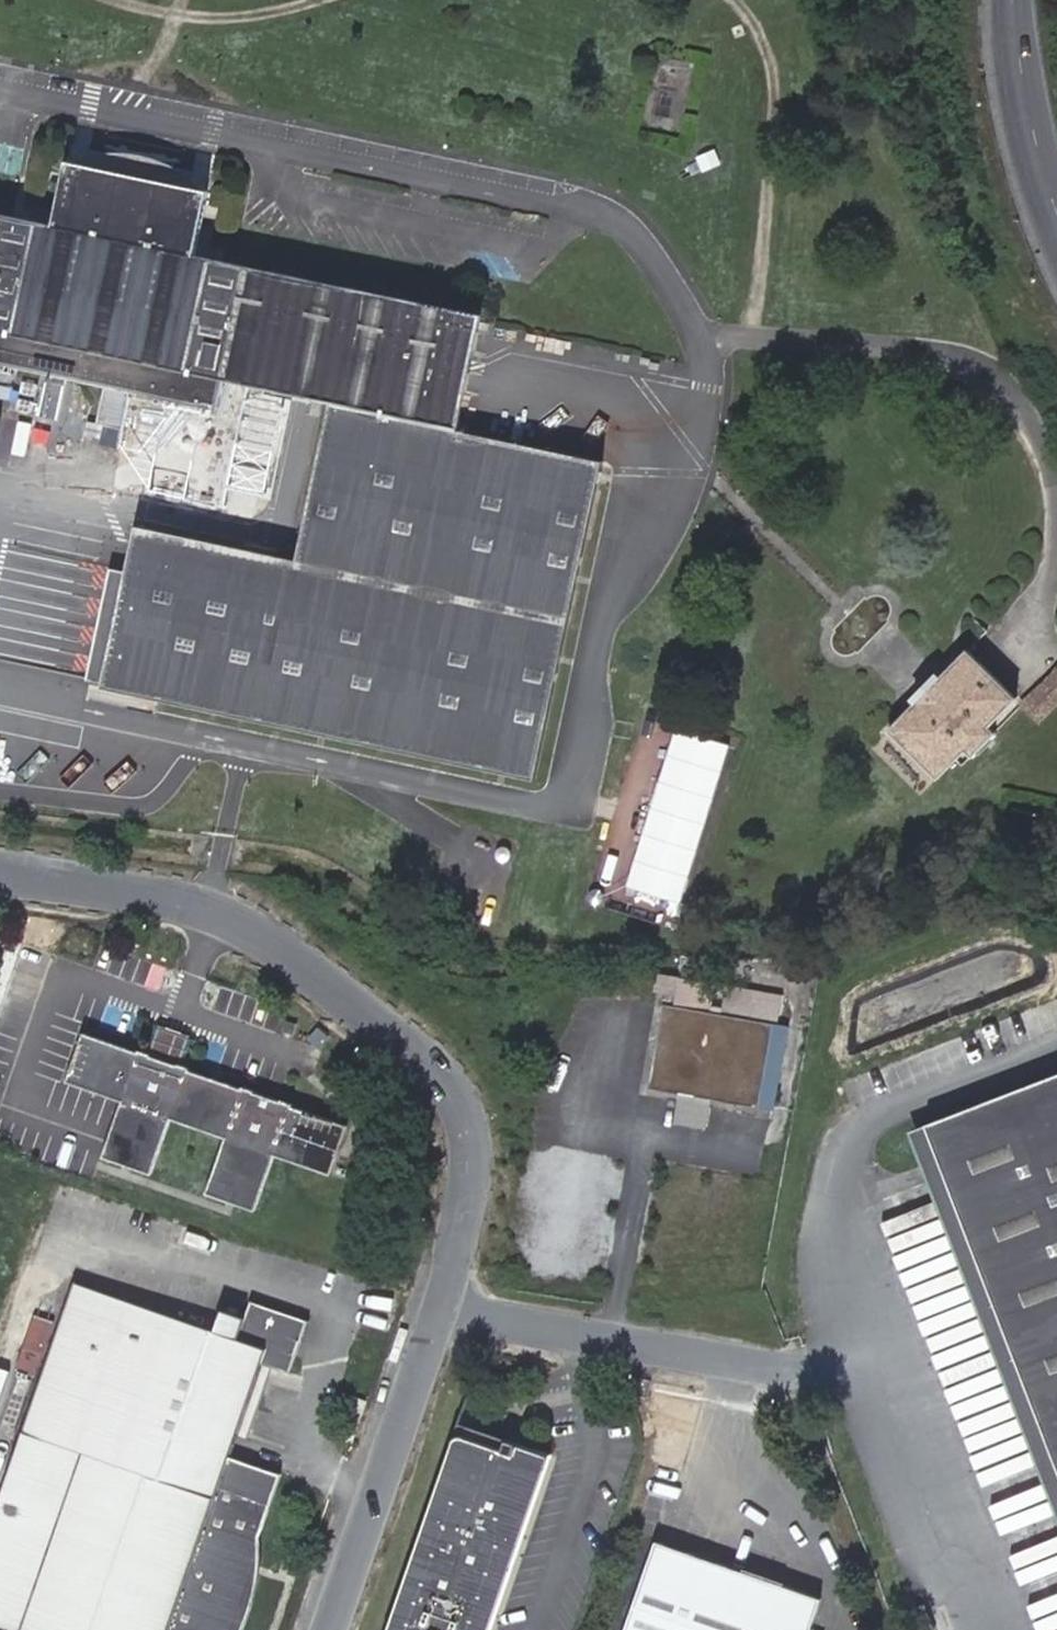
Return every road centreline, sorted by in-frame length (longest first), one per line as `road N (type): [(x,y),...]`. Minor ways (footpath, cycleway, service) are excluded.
road 1 (unclassified): [(440,1306),(466,1213),(468,1154),(461,1114),(439,1076),(278,947),(206,910),(0,877)]
road 2 (unclassified): [(440,1306),(812,1383)]
road 3 (unclassified): [(328,1629),(440,1306)]
road 4 (motorway): [(1014,0),(1023,72),(1056,198)]

